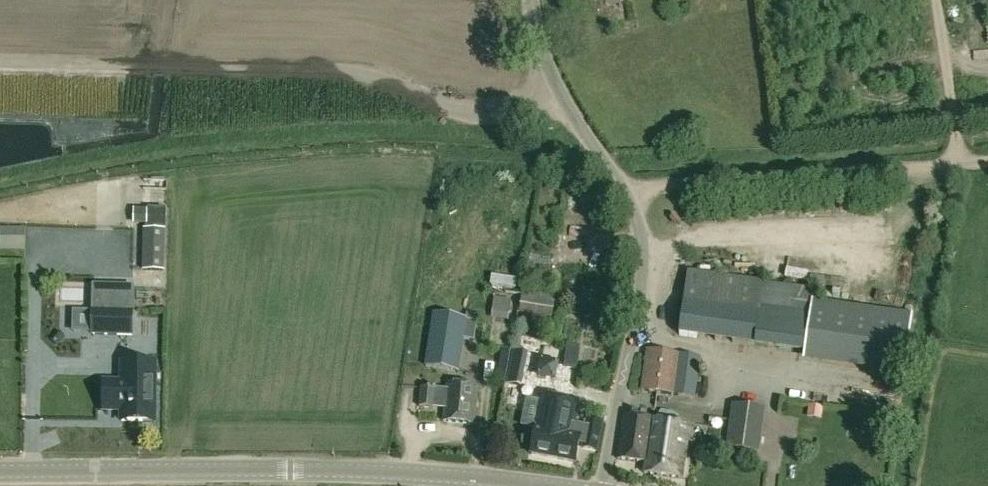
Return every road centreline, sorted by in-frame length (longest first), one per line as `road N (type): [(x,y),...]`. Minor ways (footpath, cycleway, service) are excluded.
road 1 (tertiary): [(549,485),(362,471),(0,473)]
road 2 (tertiary): [(601,485),(643,269),(638,220),(628,191),(553,82),(531,0)]
road 3 (track): [(628,191),(987,165)]

